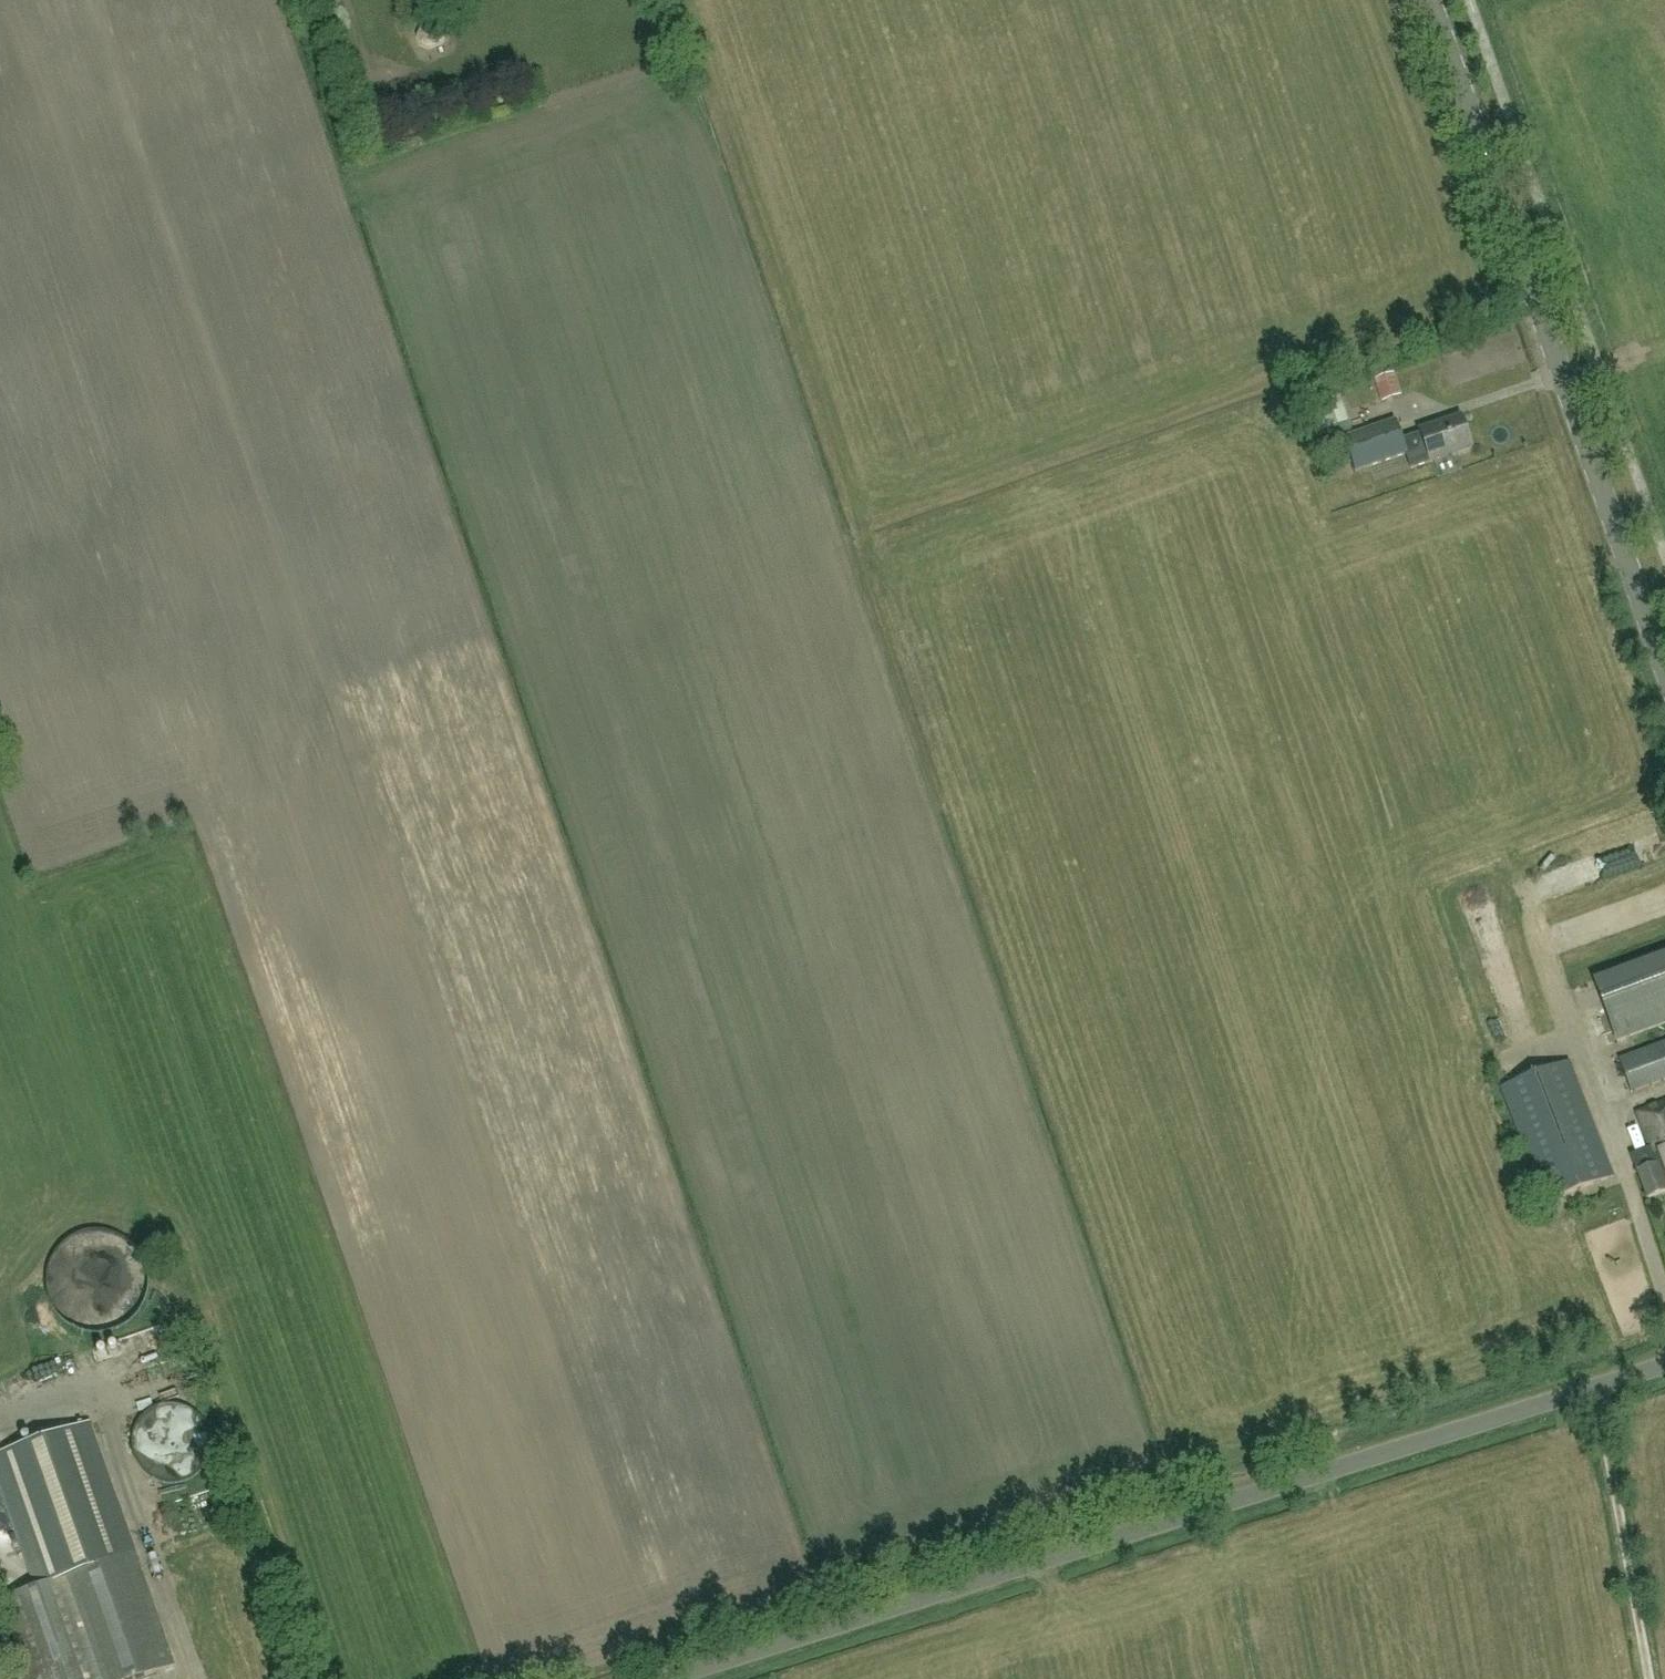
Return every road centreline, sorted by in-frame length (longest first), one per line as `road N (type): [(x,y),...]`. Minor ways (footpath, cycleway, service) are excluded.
road 1 (unclassified): [(651,1678),(929,1589),(1477,1435),(1664,1367)]
road 2 (tertiary): [(1664,673),(1431,0)]

